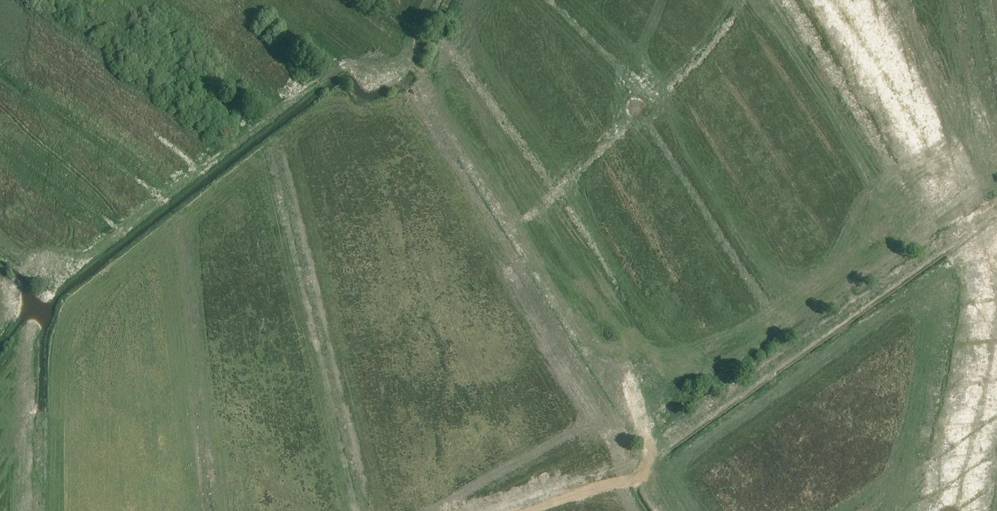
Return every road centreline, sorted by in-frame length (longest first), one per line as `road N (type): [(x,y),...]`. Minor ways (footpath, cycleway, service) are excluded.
road 1 (track): [(0,332),(24,303),(41,299),(337,70),(392,72),(434,0)]
road 2 (track): [(648,489),(646,445),(421,73),(403,63)]
road 3 (track): [(522,510),(647,479)]

